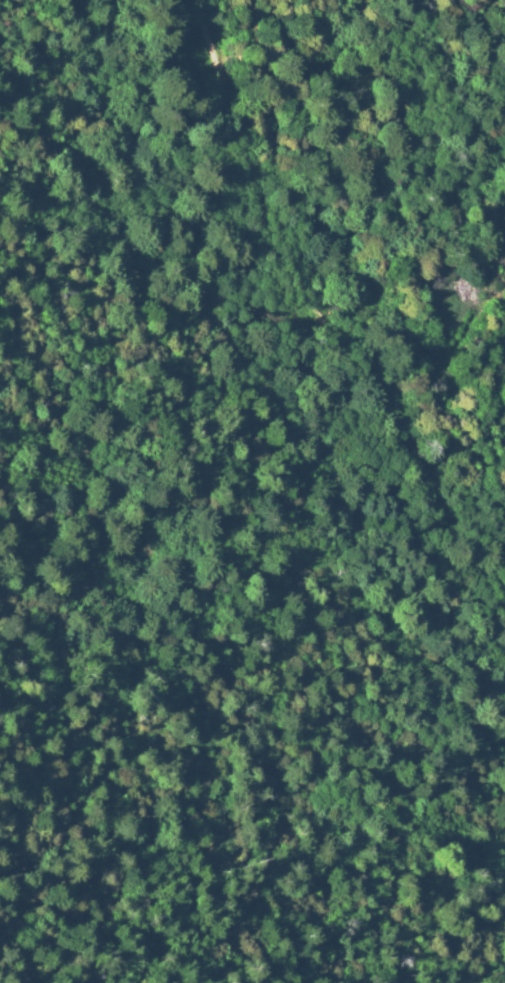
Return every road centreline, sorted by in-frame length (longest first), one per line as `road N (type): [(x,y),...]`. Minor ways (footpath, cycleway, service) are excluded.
road 1 (residential): [(257,0),(221,59),(219,86),(197,122),(198,166),(251,238),(356,352),(431,471),(504,541)]

